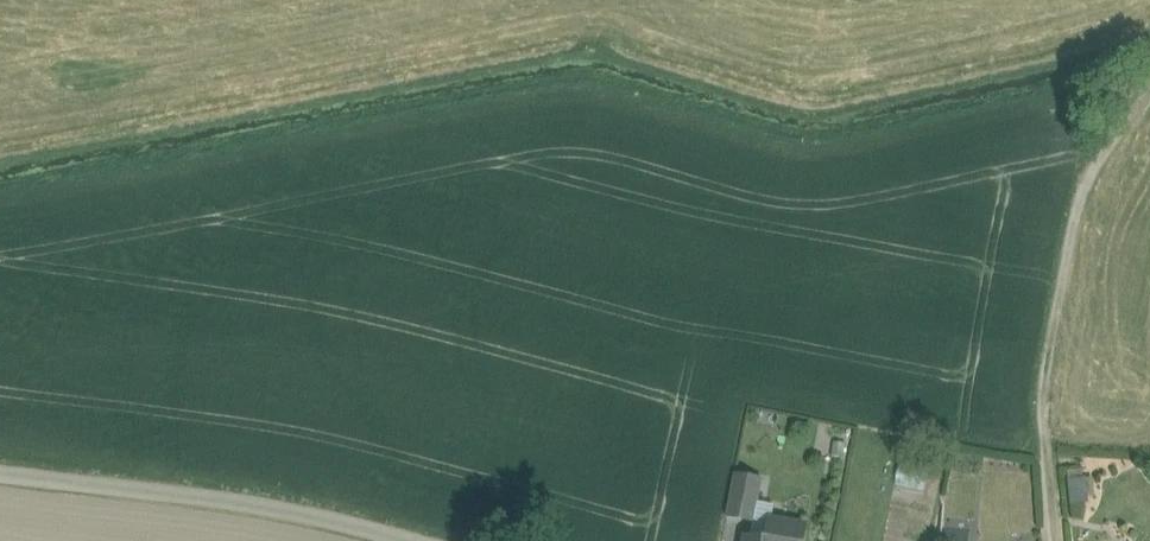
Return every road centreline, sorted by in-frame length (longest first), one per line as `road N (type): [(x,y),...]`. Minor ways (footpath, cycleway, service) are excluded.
road 1 (track): [(1149,87),(1075,202),(1041,405),(1056,540)]
road 2 (unclassified): [(408,540),(333,521),(0,474)]

